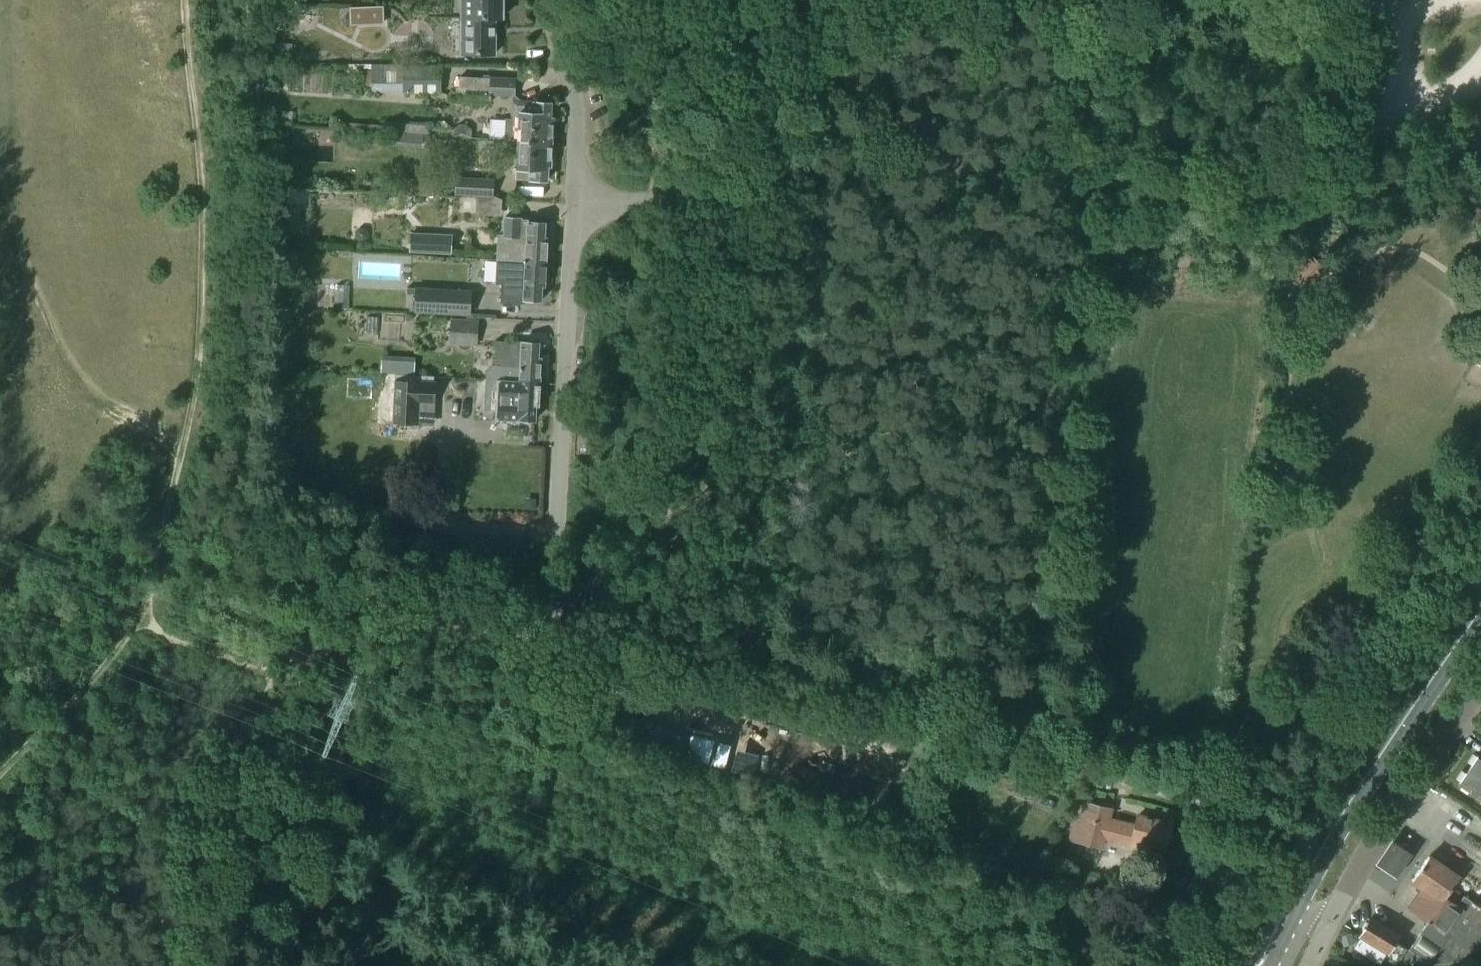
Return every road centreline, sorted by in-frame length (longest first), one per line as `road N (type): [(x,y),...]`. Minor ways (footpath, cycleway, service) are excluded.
road 1 (unclassified): [(572,203),(641,205),(877,167),(1311,186),(1372,179),(1445,152),(1480,127)]
road 2 (unclassified): [(1254,814),(555,637)]
road 3 (unclassified): [(180,965),(277,732),(313,616),(337,600),(373,599),(500,636),(555,637)]
road 4 (track): [(137,614),(196,399),(205,269),(193,0)]
road 5 (primary): [(1480,576),(1313,830),(1248,965)]
road 6 (unclassified): [(555,637),(572,203)]
road 7 (primary): [(1289,923),(1332,843),(1480,625)]
road 8 (unclassified): [(1332,920),(1374,841),(1480,689)]
road 9 (track): [(0,785),(137,614)]
road 10 (track): [(1133,965),(1256,852),(1265,832),(1254,814)]
road 11 (unclassified): [(572,203),(579,117),(552,0)]

